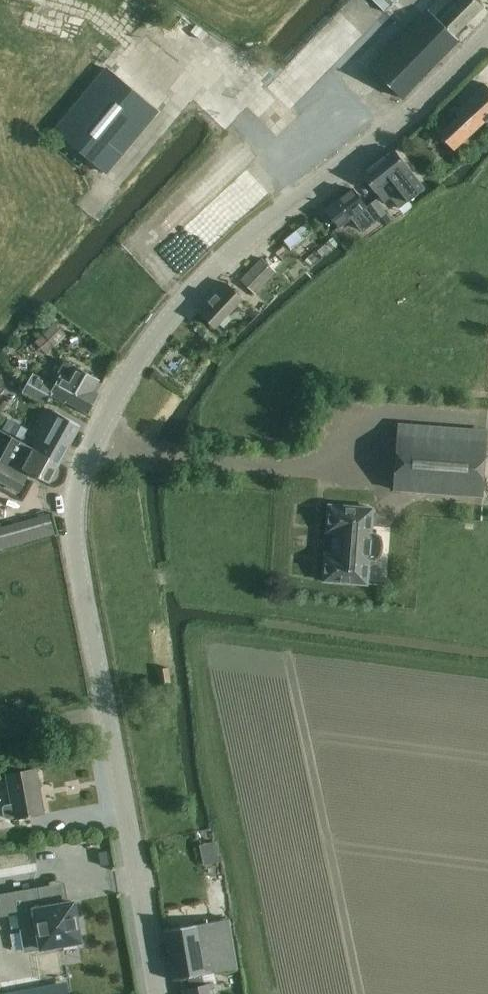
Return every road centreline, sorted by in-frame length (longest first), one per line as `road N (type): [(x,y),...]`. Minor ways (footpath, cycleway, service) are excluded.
road 1 (unclassified): [(157,993),(78,557),(79,476),(143,354),(195,291),(242,244),(411,114),(487,38)]
road 2 (track): [(399,123),(375,99),(283,165),(246,128),(106,23),(55,0)]

